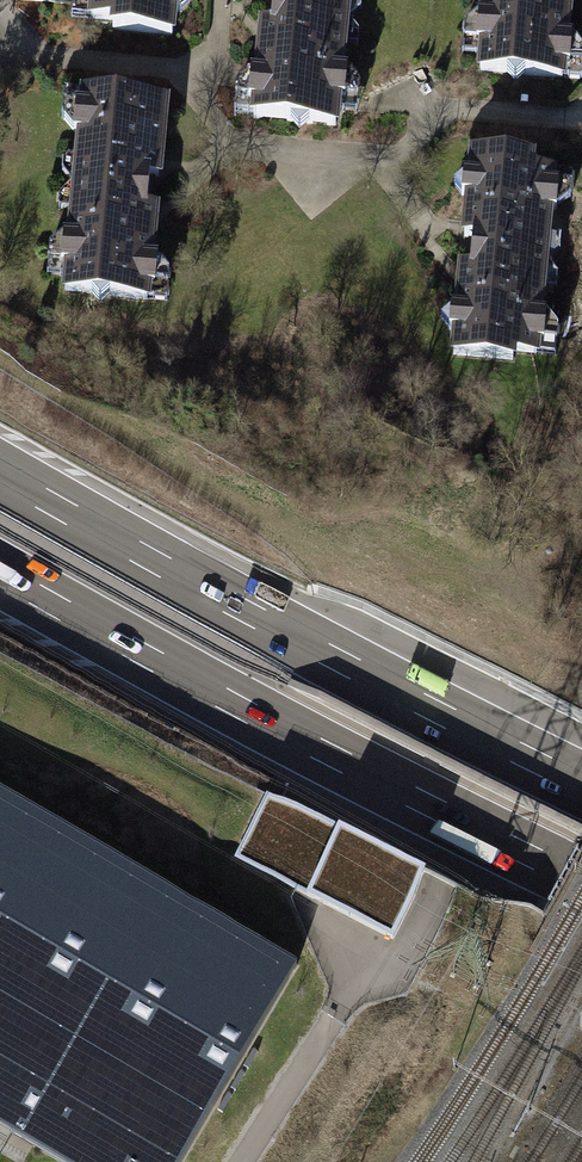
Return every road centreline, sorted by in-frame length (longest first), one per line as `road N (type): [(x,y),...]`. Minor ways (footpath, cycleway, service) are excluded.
road 1 (motorway): [(581,784),(0,474)]
road 2 (motorway): [(0,574),(332,757),(581,881)]

